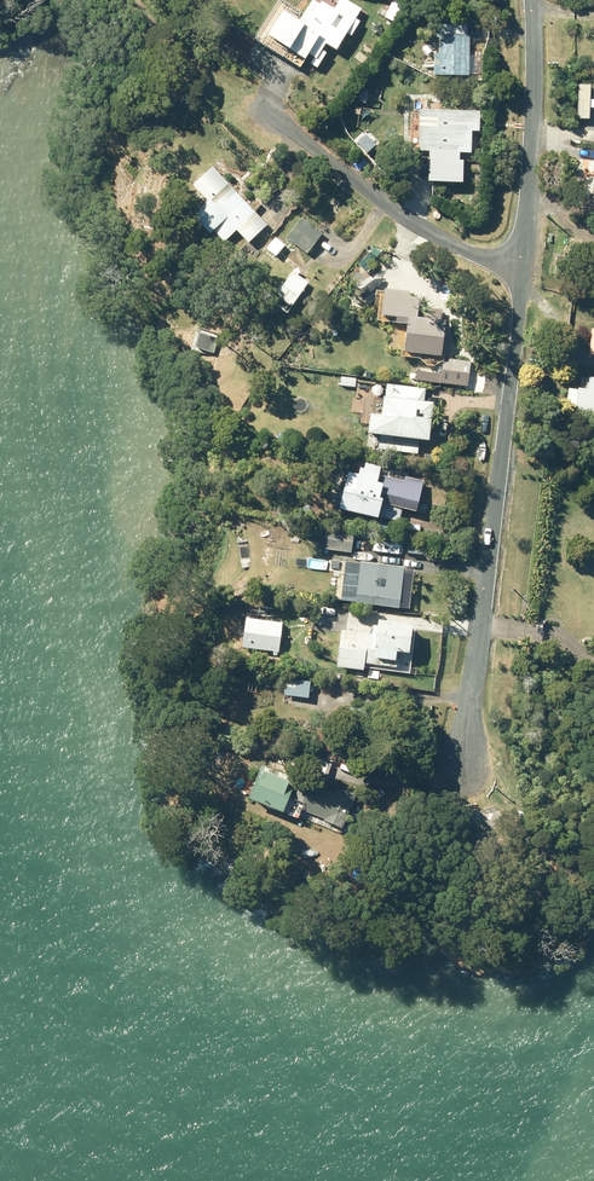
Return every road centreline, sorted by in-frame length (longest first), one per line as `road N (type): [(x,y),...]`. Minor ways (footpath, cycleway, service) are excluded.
road 1 (residential): [(523,268),(465,765)]
road 2 (residential): [(523,268),(452,247),(250,104)]
road 3 (residential): [(533,0),(523,268)]

